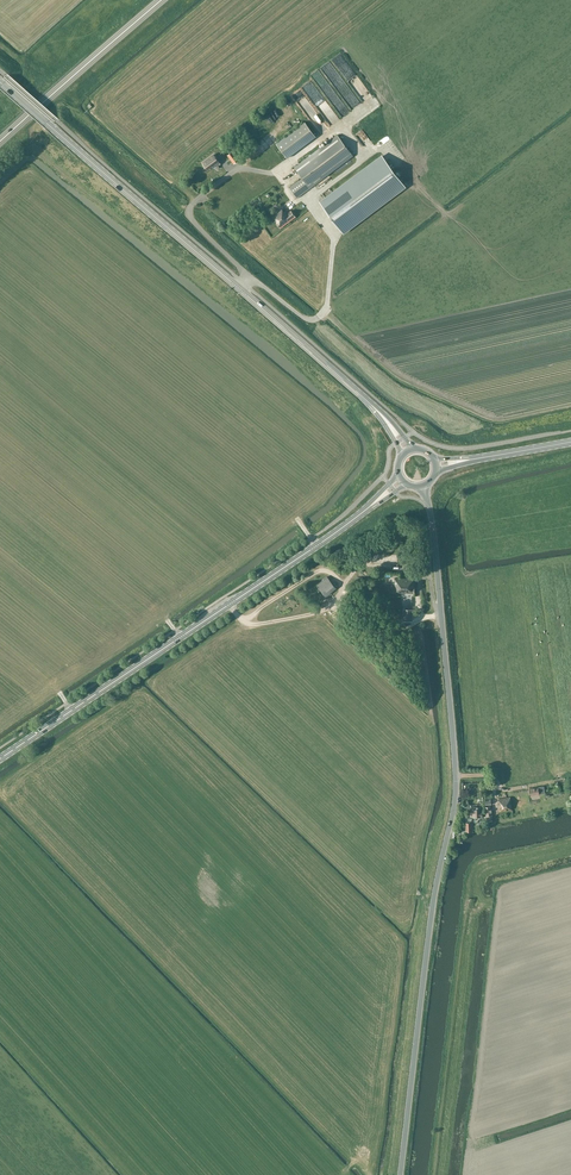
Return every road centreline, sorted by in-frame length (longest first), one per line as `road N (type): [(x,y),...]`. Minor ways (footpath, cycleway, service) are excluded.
road 1 (tertiary): [(400,1174),(427,936),(456,792),(423,486)]
road 2 (tertiary): [(389,423),(0,82)]
road 3 (primary): [(0,759),(373,505)]
road 4 (trunk): [(0,142),(161,0)]

